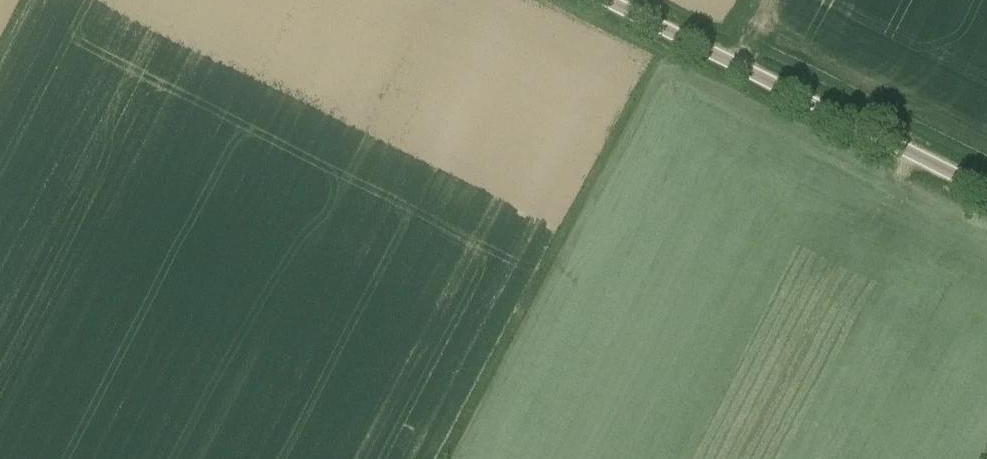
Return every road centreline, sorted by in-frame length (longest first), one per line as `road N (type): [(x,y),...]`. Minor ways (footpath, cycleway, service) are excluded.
road 1 (unclassified): [(986,190),(610,0)]

